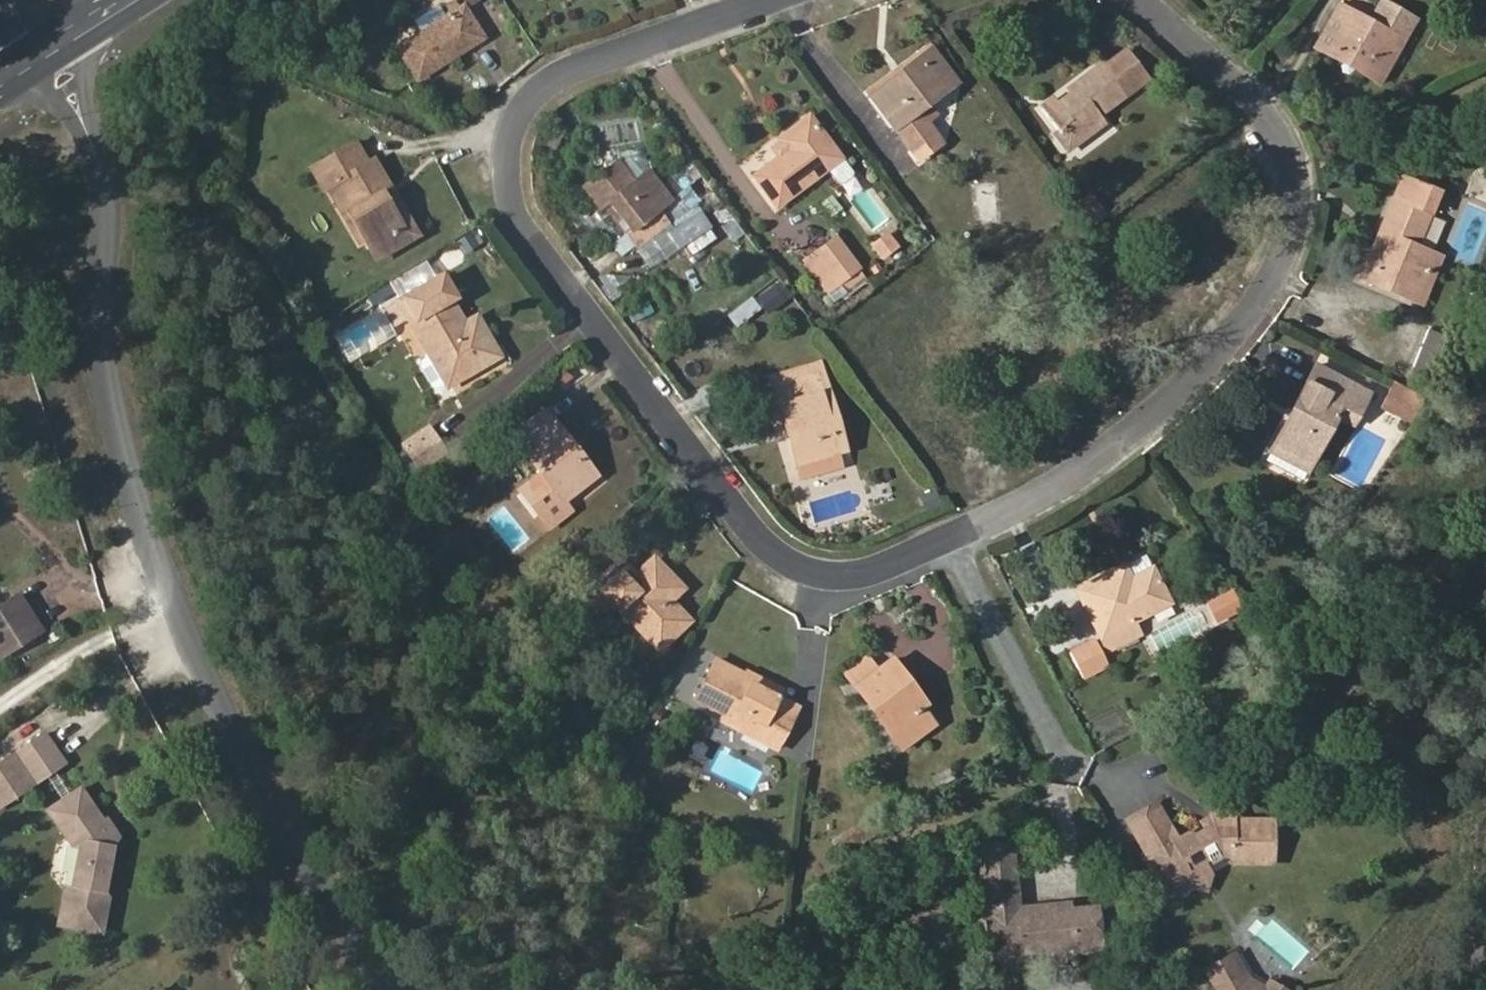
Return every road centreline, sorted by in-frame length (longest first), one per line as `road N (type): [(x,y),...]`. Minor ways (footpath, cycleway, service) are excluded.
road 1 (residential): [(390,989),(249,755),(164,571),(119,433),(99,312),(106,196),(80,111),(44,51)]
road 2 (residential): [(955,538),(861,574),(831,577),(765,545),(522,224),(508,185),(510,132),(543,84),(571,66),(773,0)]
road 3 (residential): [(1143,0),(1244,89),(1291,157),(1295,193),(1282,268),(1258,310),(1181,393),(1083,470),(955,538)]
road 4 (residential): [(955,538),(1064,753)]

